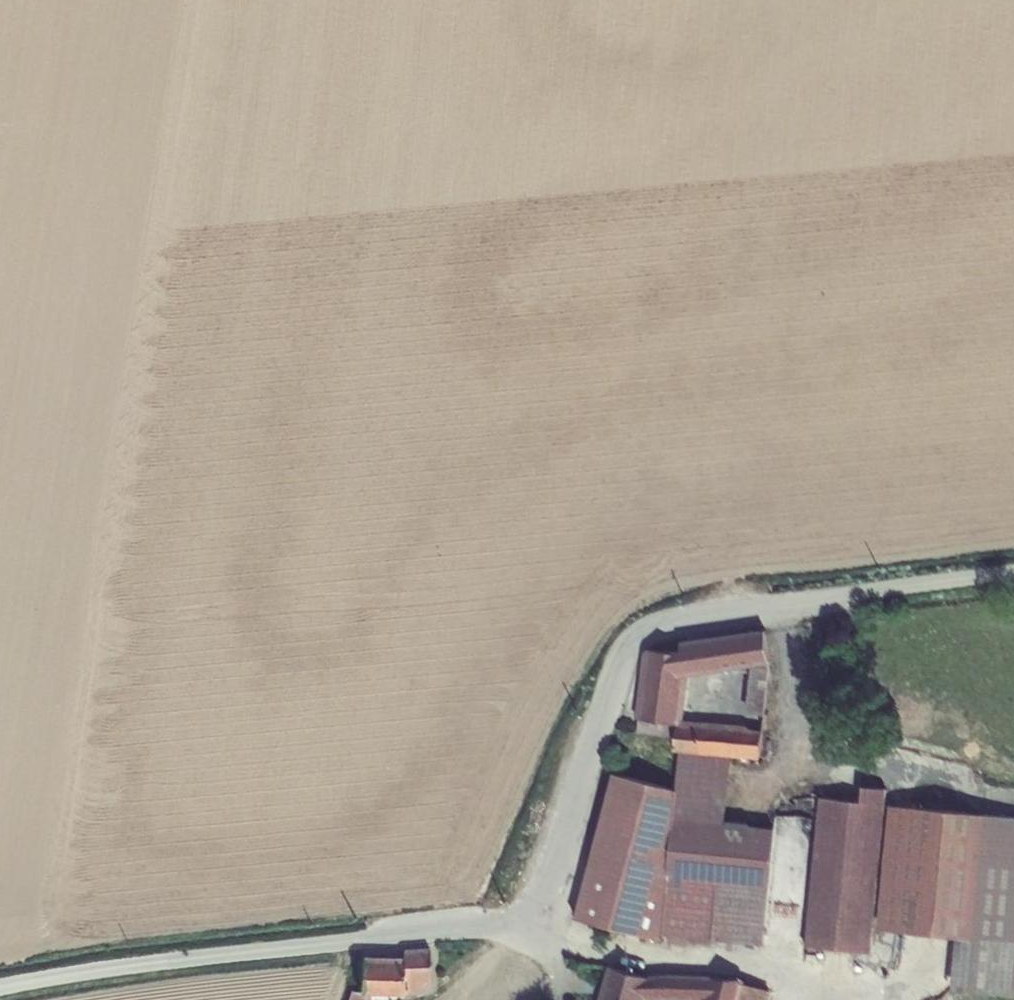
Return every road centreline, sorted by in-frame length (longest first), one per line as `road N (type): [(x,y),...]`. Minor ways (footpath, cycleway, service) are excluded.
road 1 (unclassified): [(0,986),(511,924),(530,913),(546,885),(616,660),(636,635),(669,623),(1013,572)]

